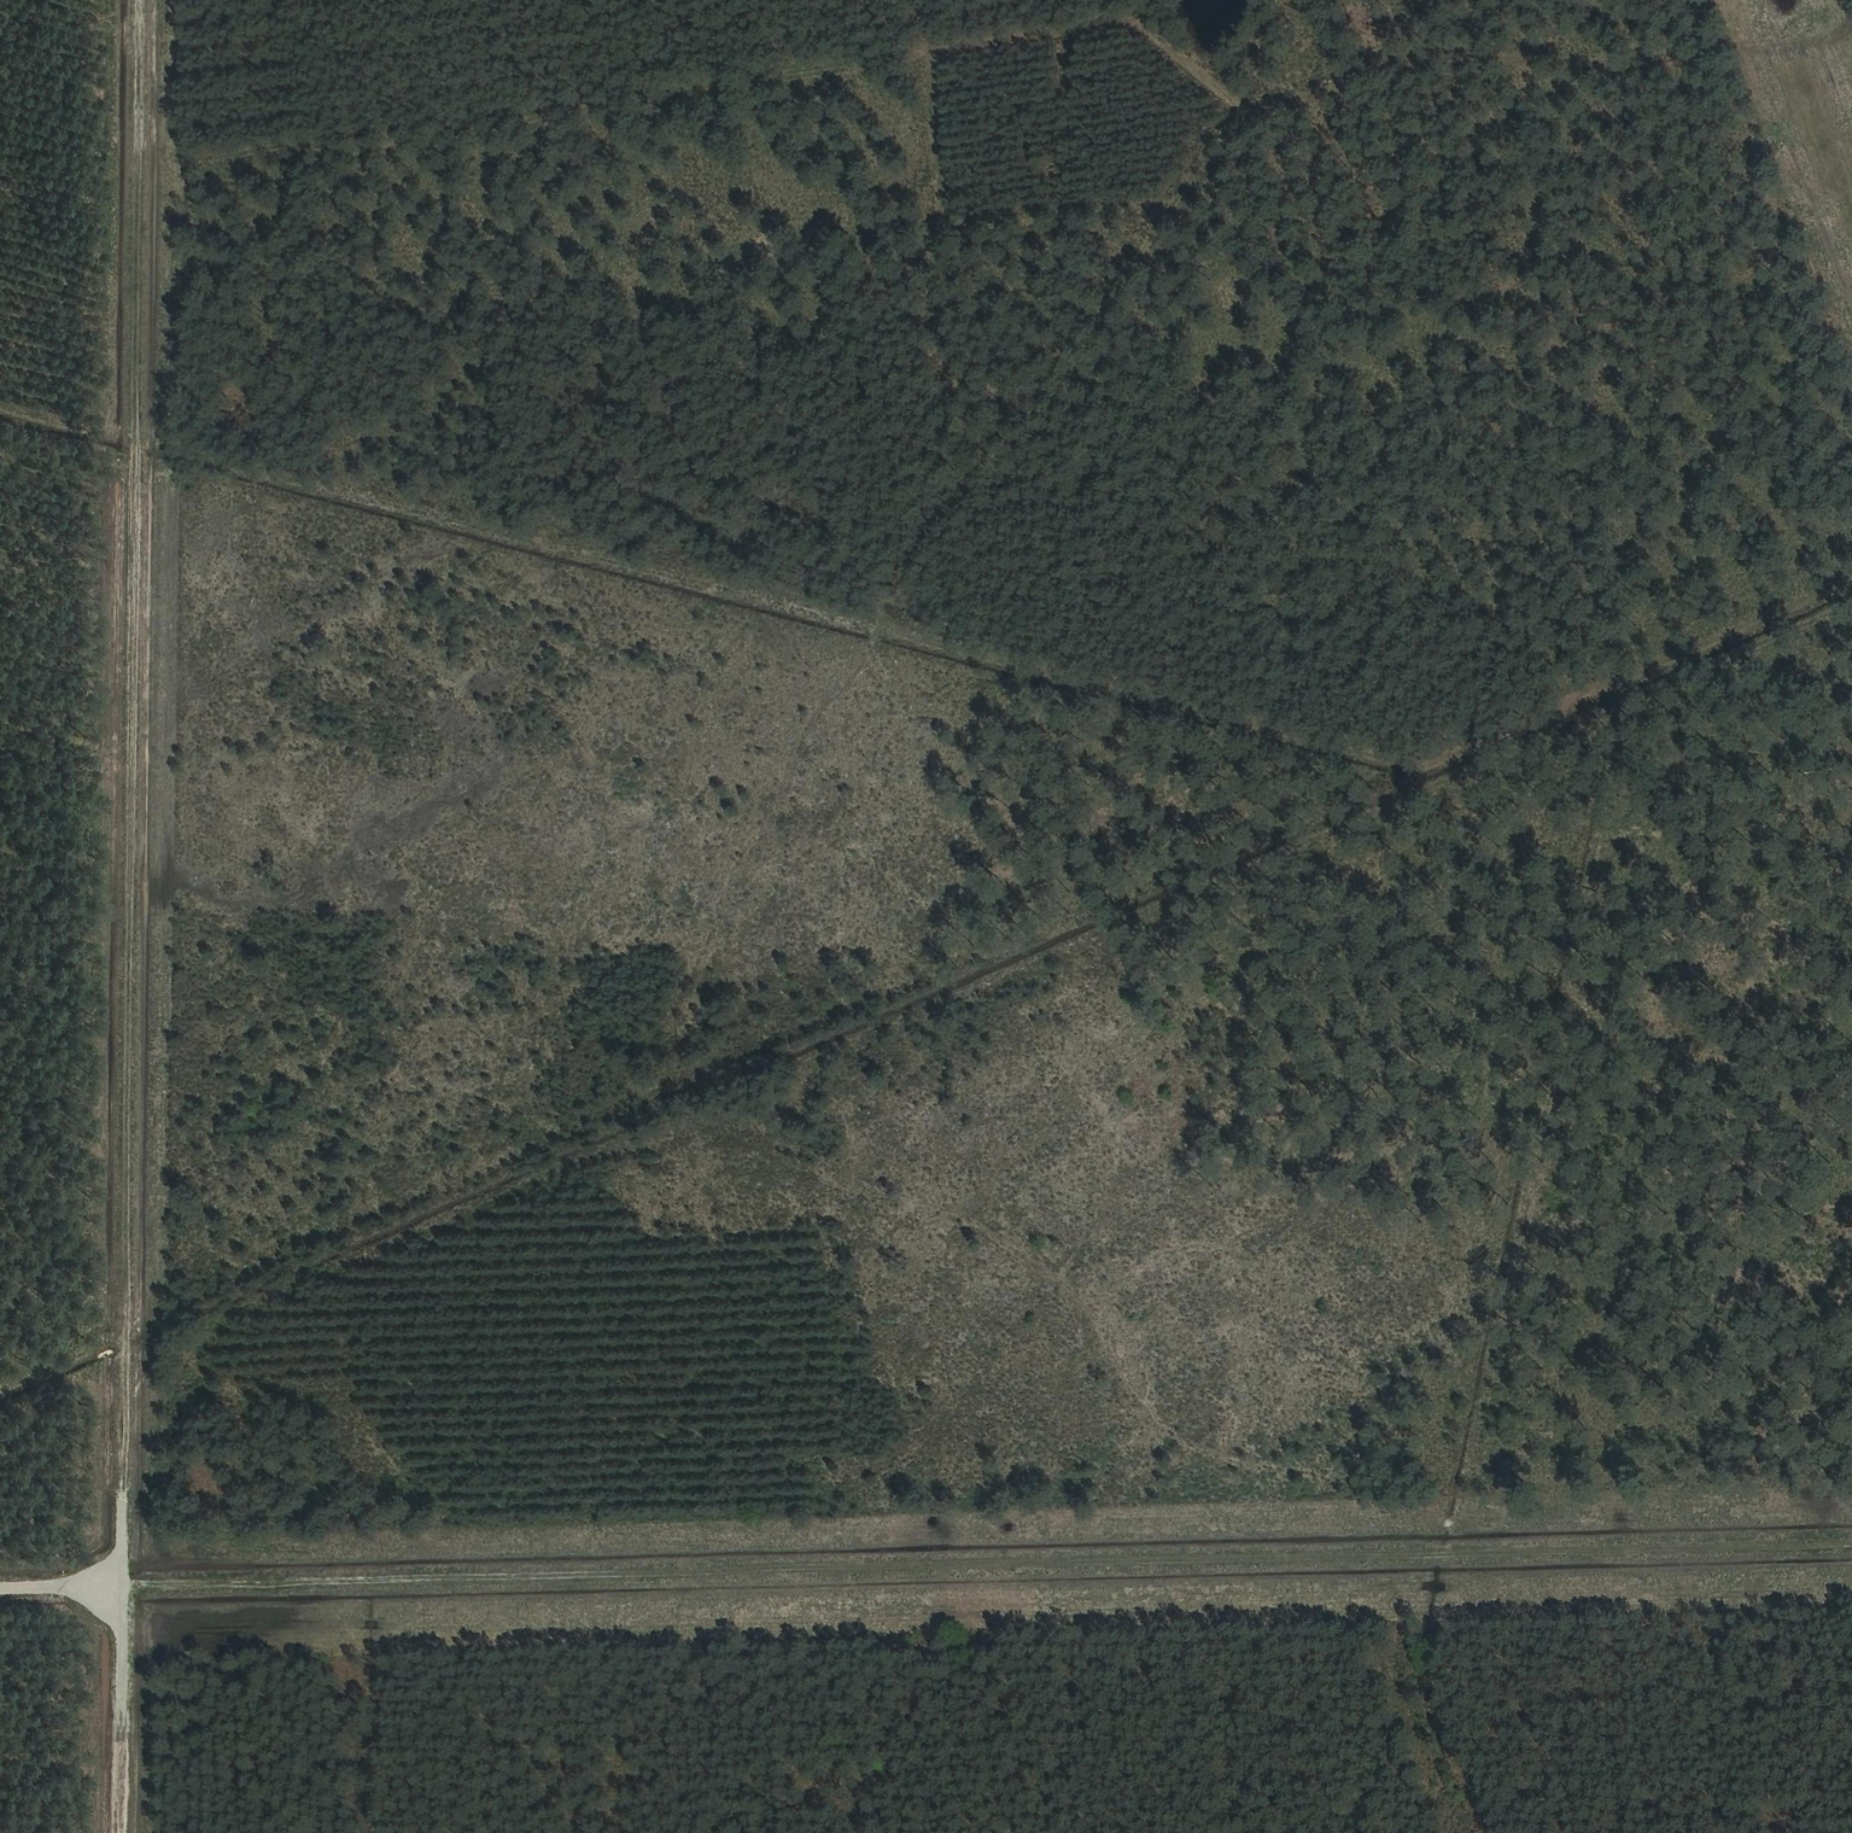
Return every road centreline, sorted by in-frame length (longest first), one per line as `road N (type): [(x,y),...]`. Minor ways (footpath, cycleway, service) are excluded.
road 1 (track): [(0,1584),(1851,1529)]
road 2 (track): [(121,1832),(122,1580),(136,1348),(140,444),(155,0)]
road 3 (track): [(1772,0),(1851,232)]
road 4 (track): [(0,369),(141,403)]
road 5 (track): [(0,433),(139,465)]

